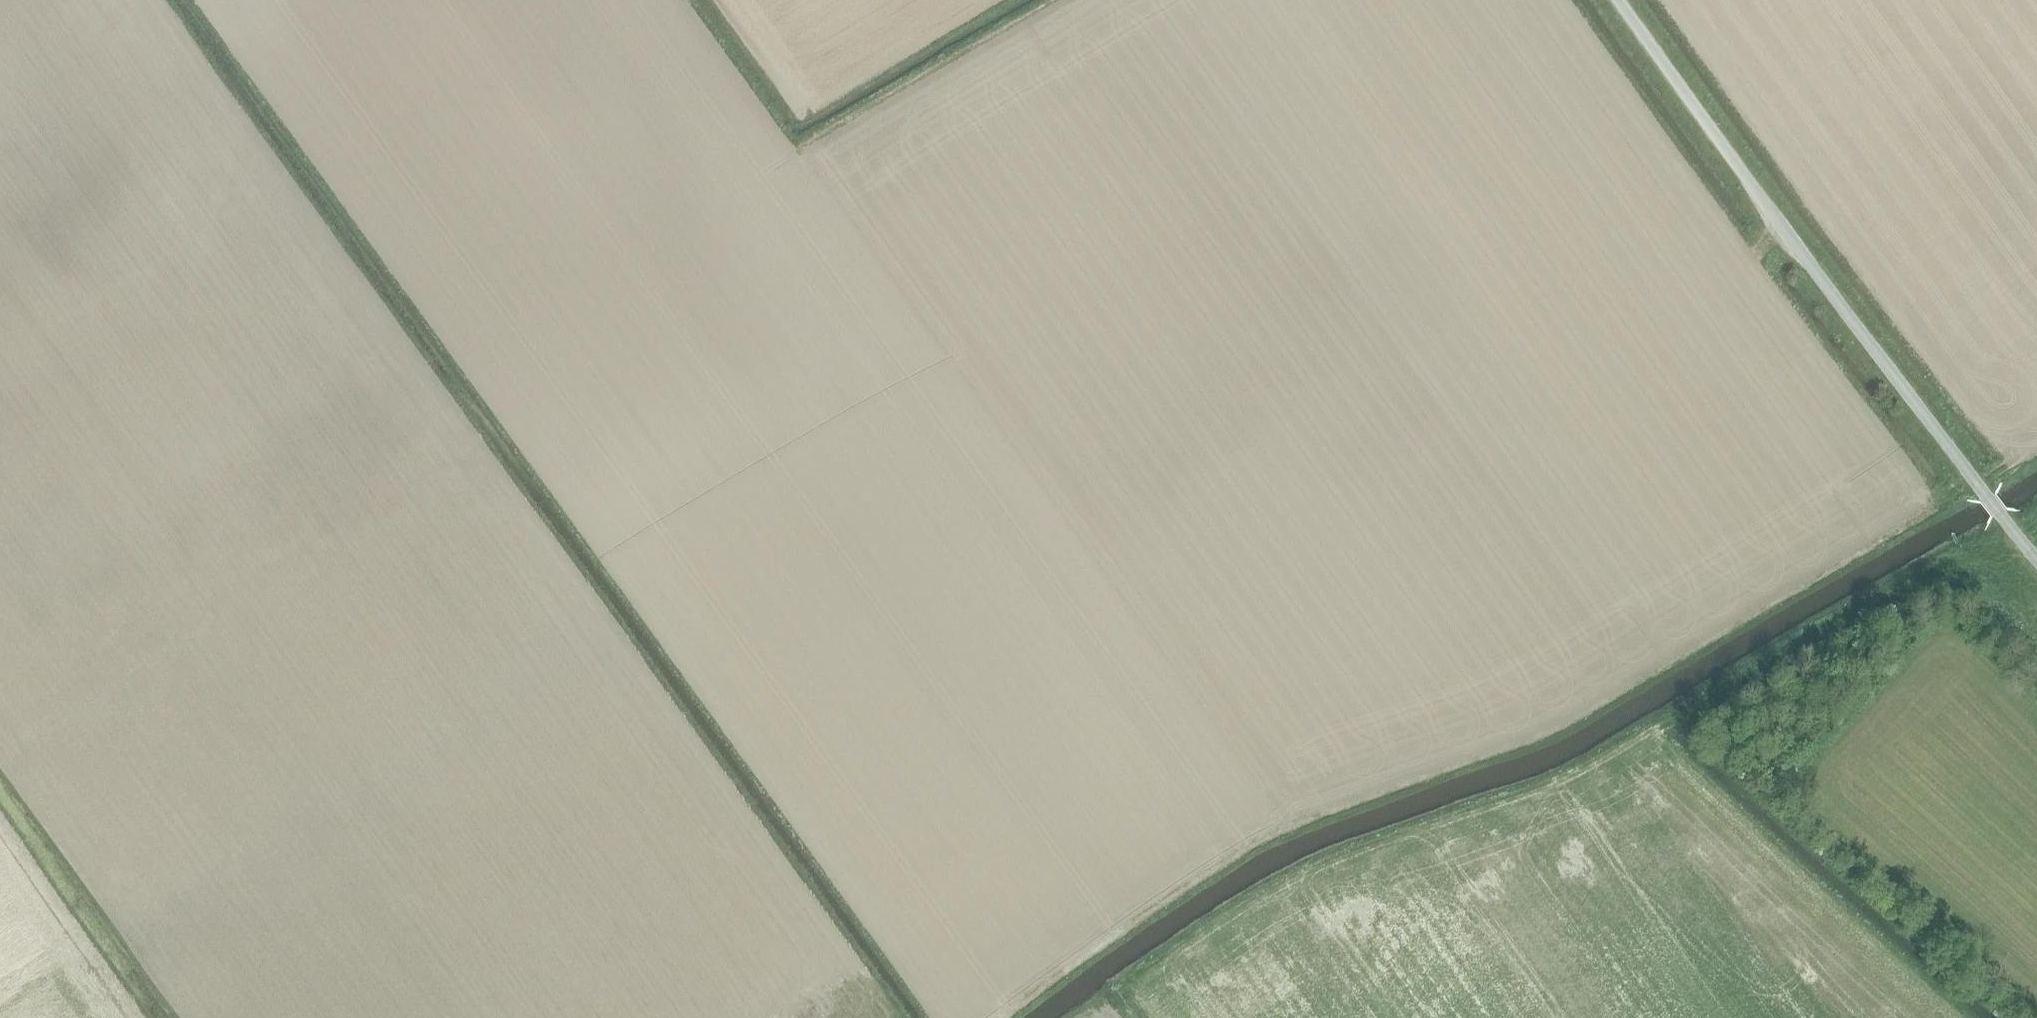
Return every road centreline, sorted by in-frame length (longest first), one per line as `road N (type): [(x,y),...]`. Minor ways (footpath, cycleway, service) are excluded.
road 1 (tertiary): [(2036,560),(1619,0)]

